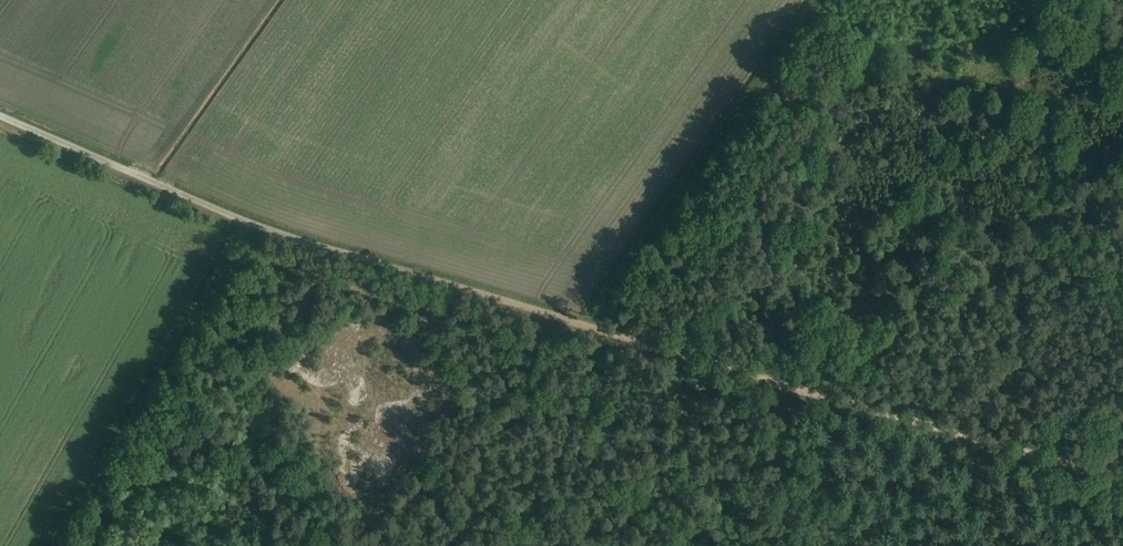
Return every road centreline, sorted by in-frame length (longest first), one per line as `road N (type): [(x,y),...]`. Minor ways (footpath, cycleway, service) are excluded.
road 1 (track): [(795,389),(346,252)]
road 2 (track): [(62,545),(243,221)]
road 3 (track): [(1122,481),(795,389)]

